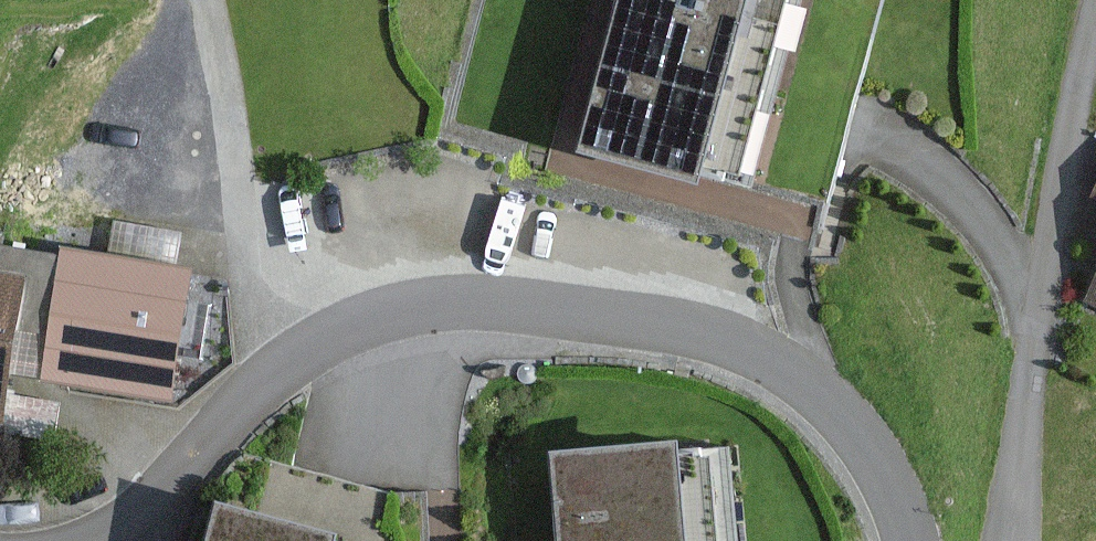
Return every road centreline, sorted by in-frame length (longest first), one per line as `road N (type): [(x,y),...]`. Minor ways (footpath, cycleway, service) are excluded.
road 1 (unclassified): [(97,540),(140,514),(273,376),(325,339),(373,318),(472,301),(637,319),(764,356),(824,393),(867,442),(909,540)]
road 2 (unclassified): [(1023,540),(1036,346),(1095,10)]

